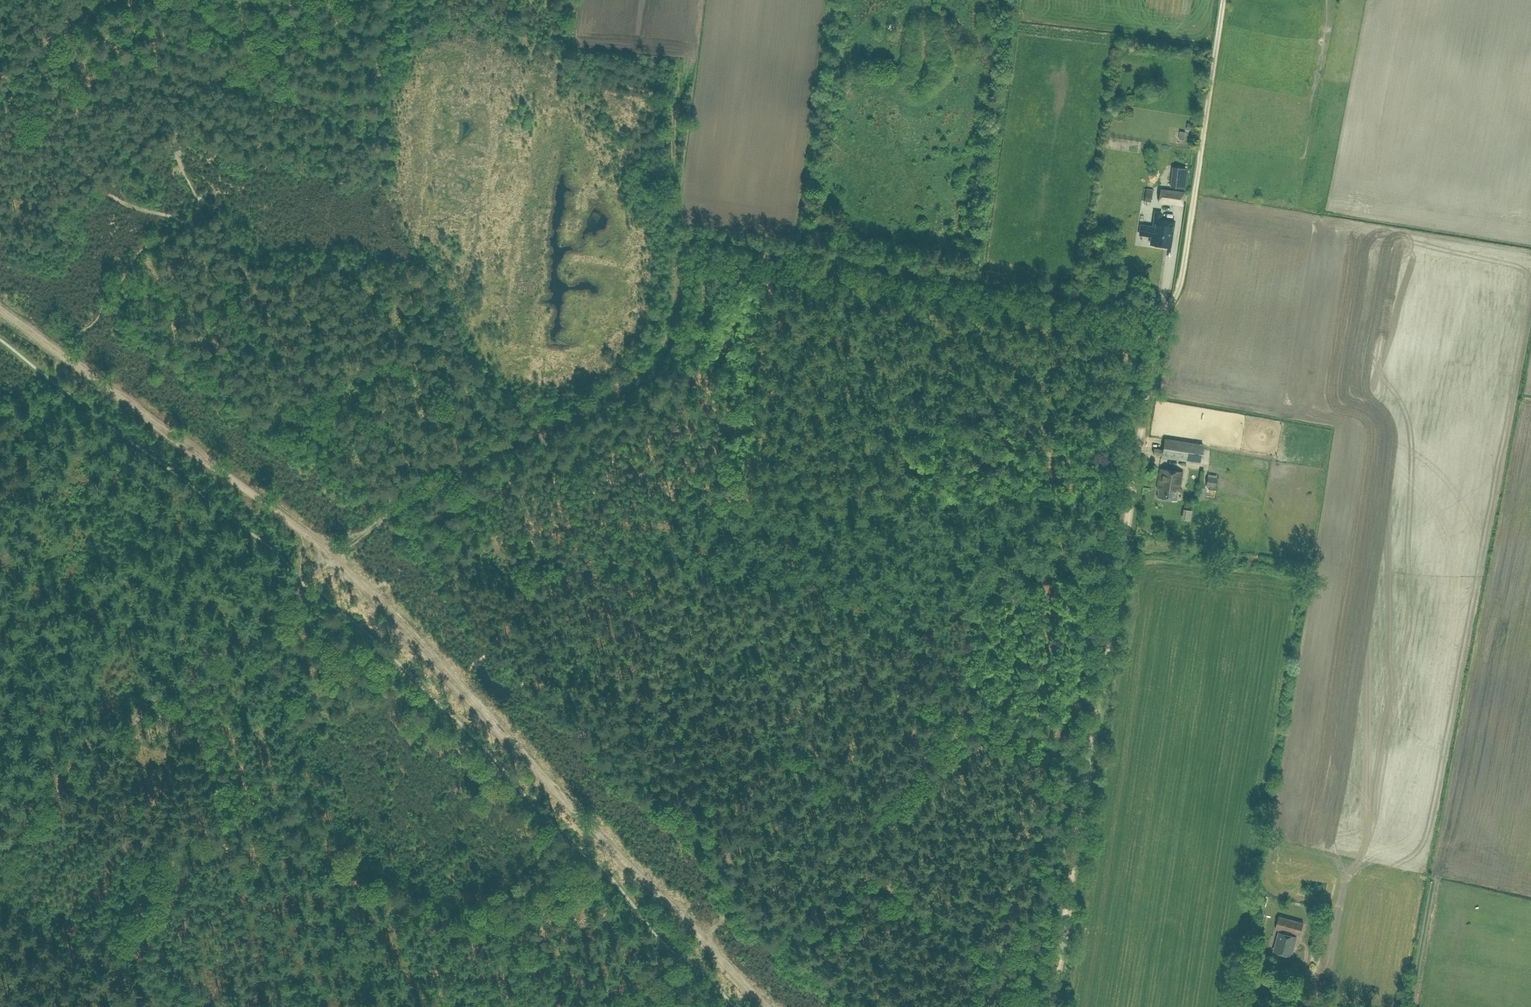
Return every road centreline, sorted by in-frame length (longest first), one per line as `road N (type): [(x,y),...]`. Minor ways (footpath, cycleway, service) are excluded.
road 1 (track): [(595,1006),(717,934),(726,915),(726,843),(759,761),(740,719),(701,714),(677,685),(647,695),(630,686),(621,667),(633,588),(618,563),(581,549),(499,550),(446,482)]
road 2 (track): [(1050,1006),(1155,307)]
road 3 (track): [(773,1006),(337,554)]
road 4 (track): [(337,554),(83,759),(25,818)]
road 5 (track): [(337,554),(69,354)]
road 6 (track): [(1155,307),(1165,306),(1179,283),(1223,0)]
road 7 (track): [(118,0),(84,14),(0,86)]

